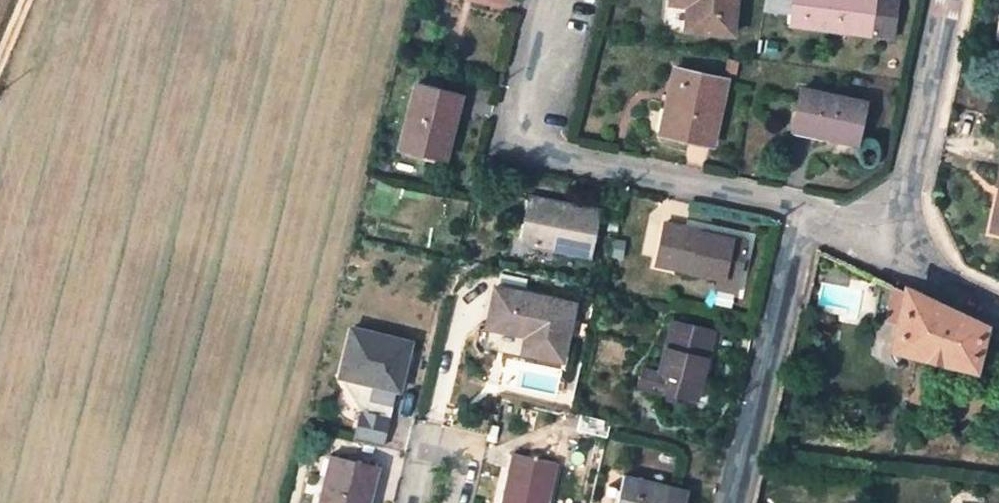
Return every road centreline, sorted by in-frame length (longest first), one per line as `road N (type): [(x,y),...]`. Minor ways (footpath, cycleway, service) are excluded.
road 1 (residential): [(894,244),(803,210),(733,502)]
road 2 (unclassified): [(894,244),(947,0)]
road 3 (unclassified): [(998,308),(894,244)]

